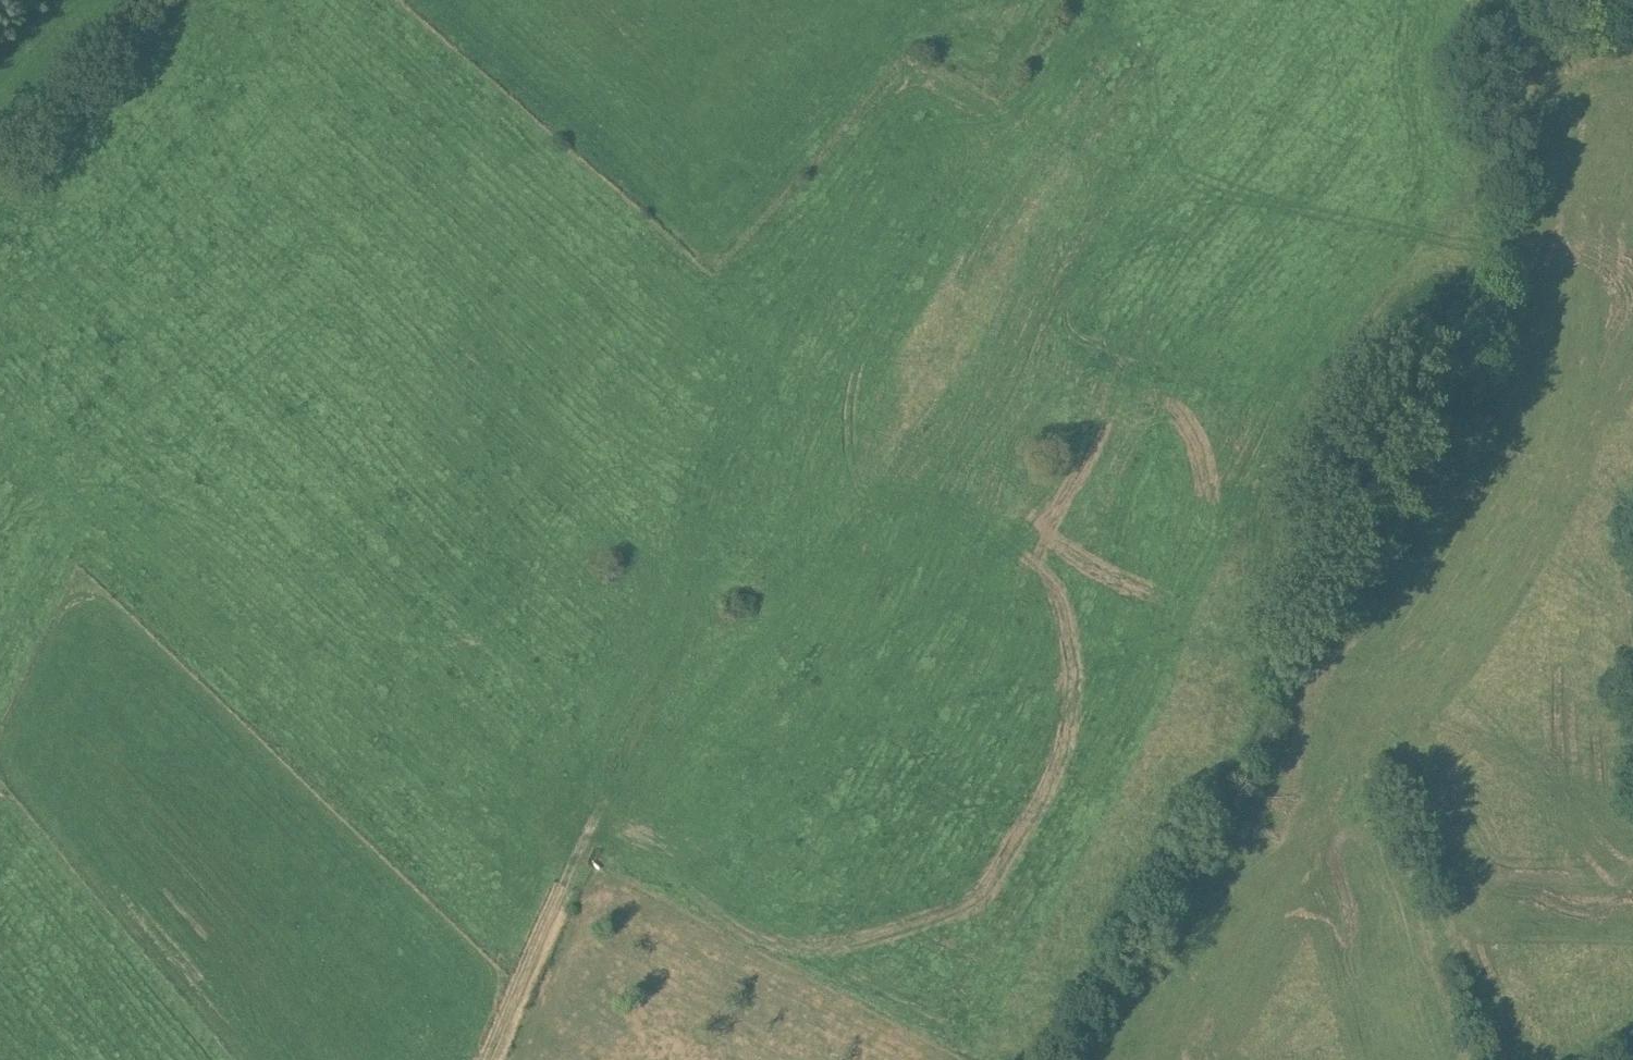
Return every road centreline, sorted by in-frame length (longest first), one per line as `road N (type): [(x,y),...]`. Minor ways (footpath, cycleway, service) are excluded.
road 1 (track): [(487,1059),(618,774)]

